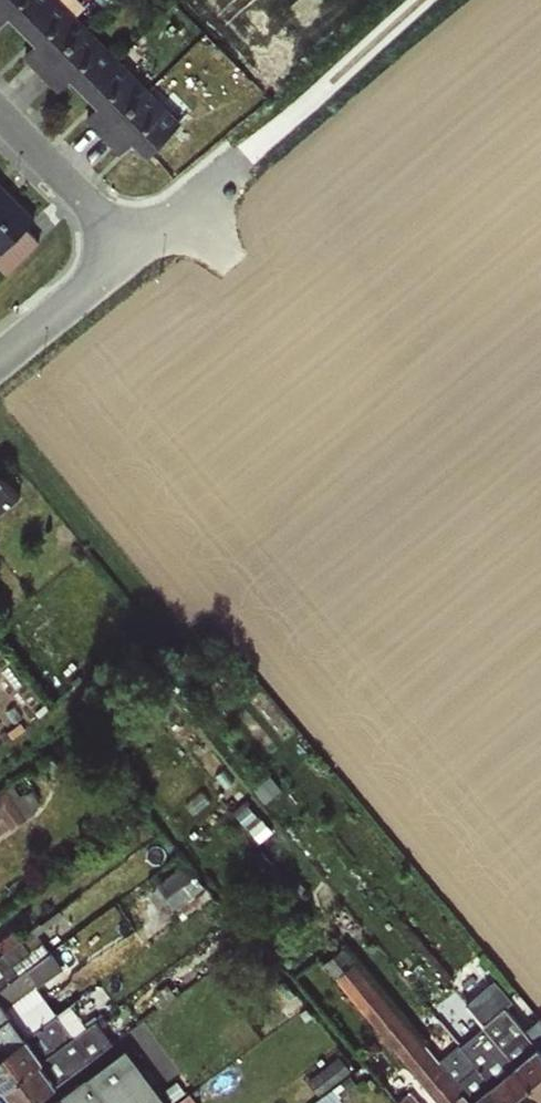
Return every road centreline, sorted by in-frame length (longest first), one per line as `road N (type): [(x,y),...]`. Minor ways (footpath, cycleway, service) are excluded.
road 1 (residential): [(145,249),(0,105)]
road 2 (residential): [(0,366),(145,249)]

